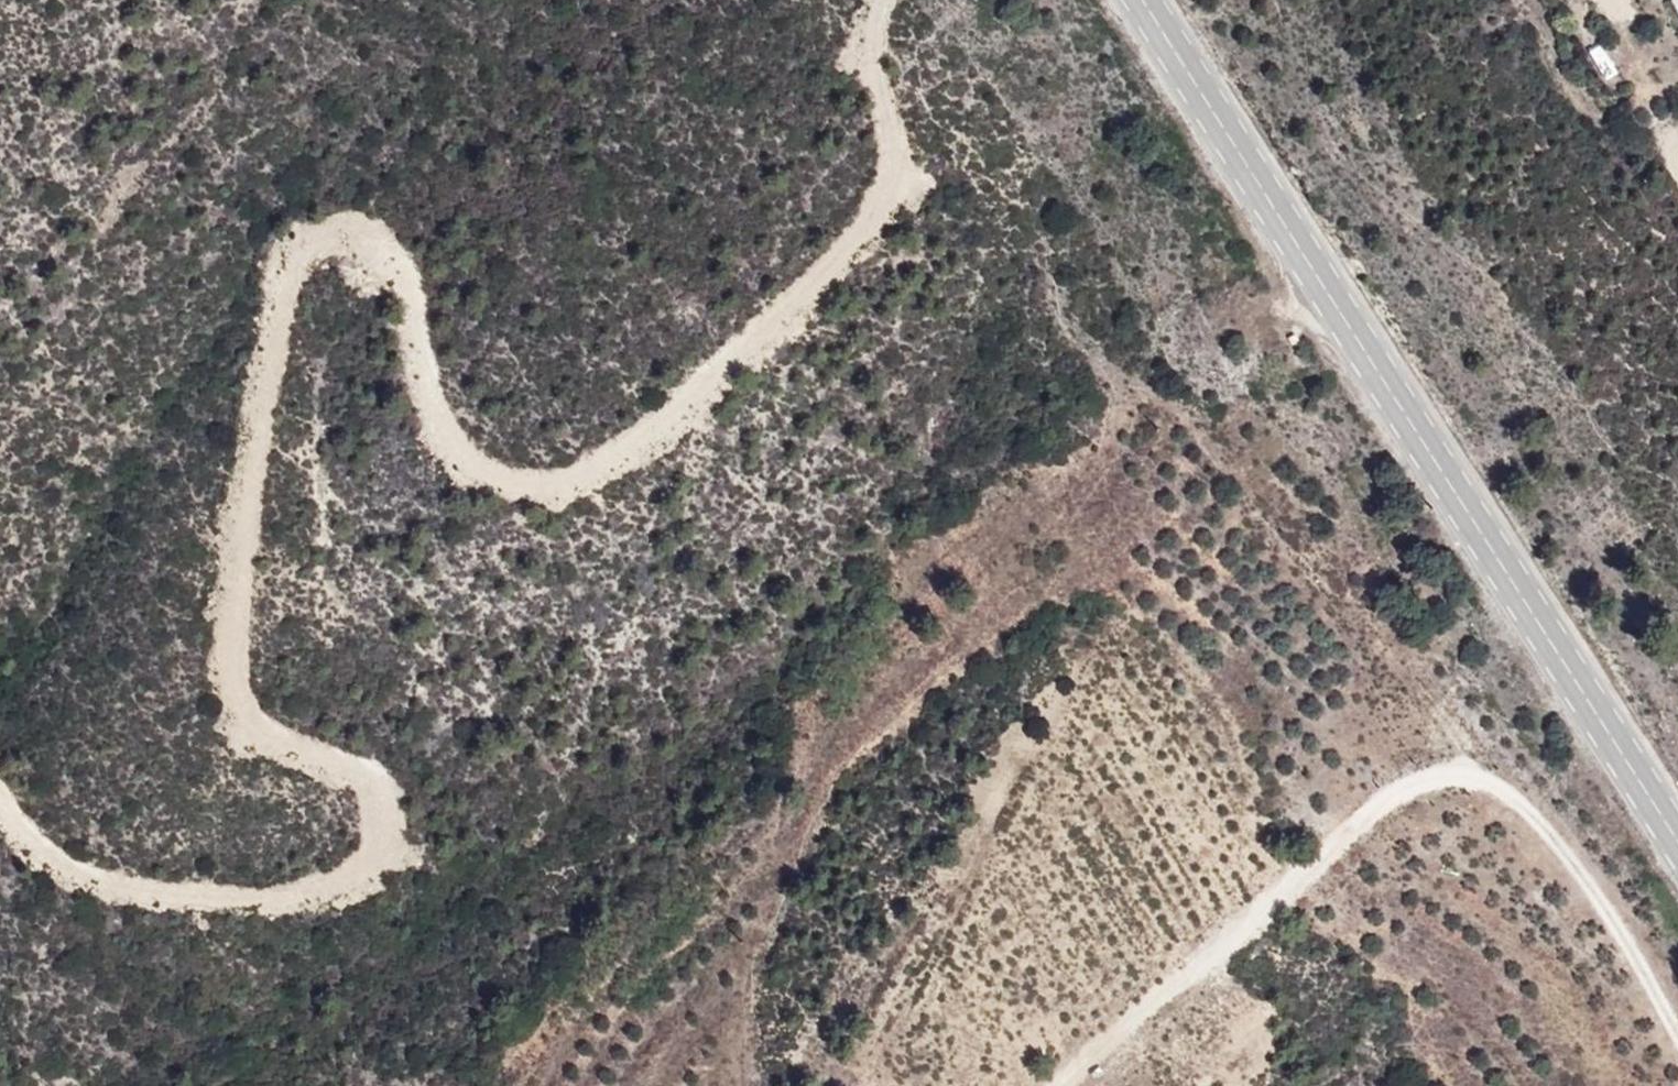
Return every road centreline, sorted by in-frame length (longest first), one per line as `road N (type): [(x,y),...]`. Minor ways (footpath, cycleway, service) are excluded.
road 1 (track): [(876,0),(861,87),(904,183),(816,308),(690,391),(598,472),(447,468),(421,311),(396,244),(302,249),(266,358),(224,706),(273,756),(363,779),(394,821),(324,885),(187,892),(71,866),(0,797)]
road 2 (primary): [(1677,843),(1146,0)]

